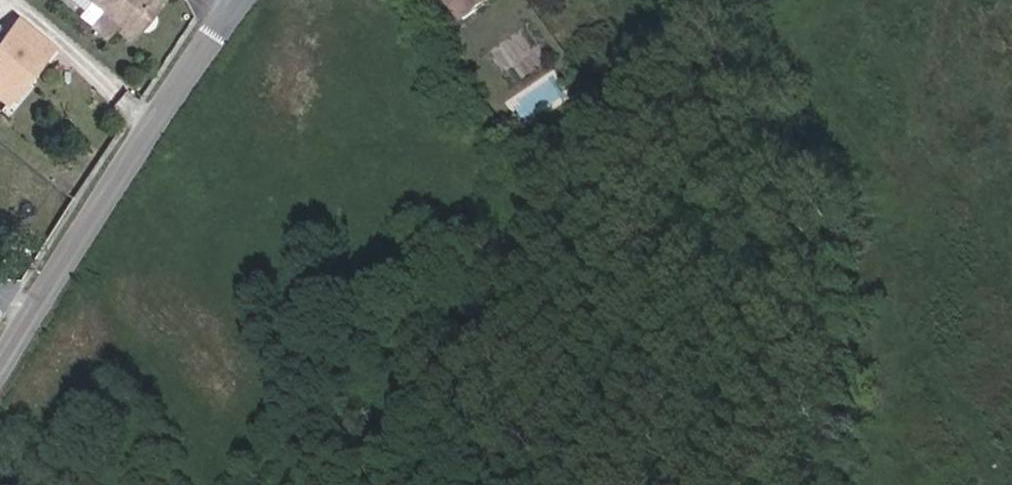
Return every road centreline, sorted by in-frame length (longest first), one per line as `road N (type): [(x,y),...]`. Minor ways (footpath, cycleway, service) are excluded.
road 1 (tertiary): [(0,364),(235,0)]

